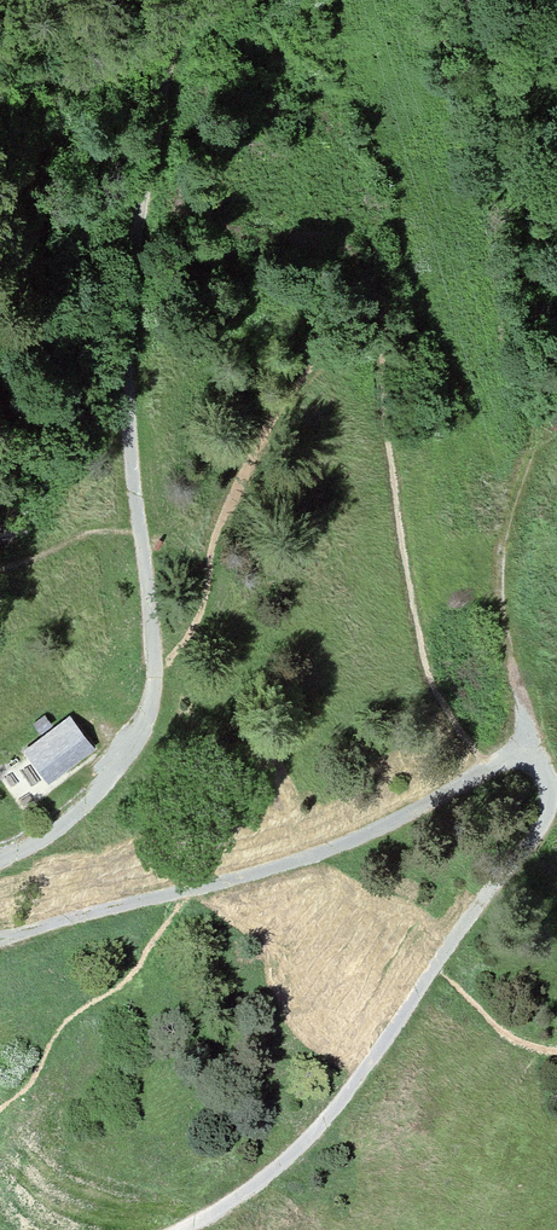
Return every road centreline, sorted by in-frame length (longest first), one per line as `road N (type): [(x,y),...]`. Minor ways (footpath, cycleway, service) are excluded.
road 1 (track): [(183,0),(123,346),(156,671),(137,734),(108,777),(63,818),(0,857)]
road 2 (track): [(175,1229),(282,1164),(344,1098),(537,827),(550,789),(529,758)]
road 3 (track): [(0,938),(269,868),(374,828),(483,771),(529,758)]
road 4 (track): [(529,758),(498,582),(525,466),(556,379)]

